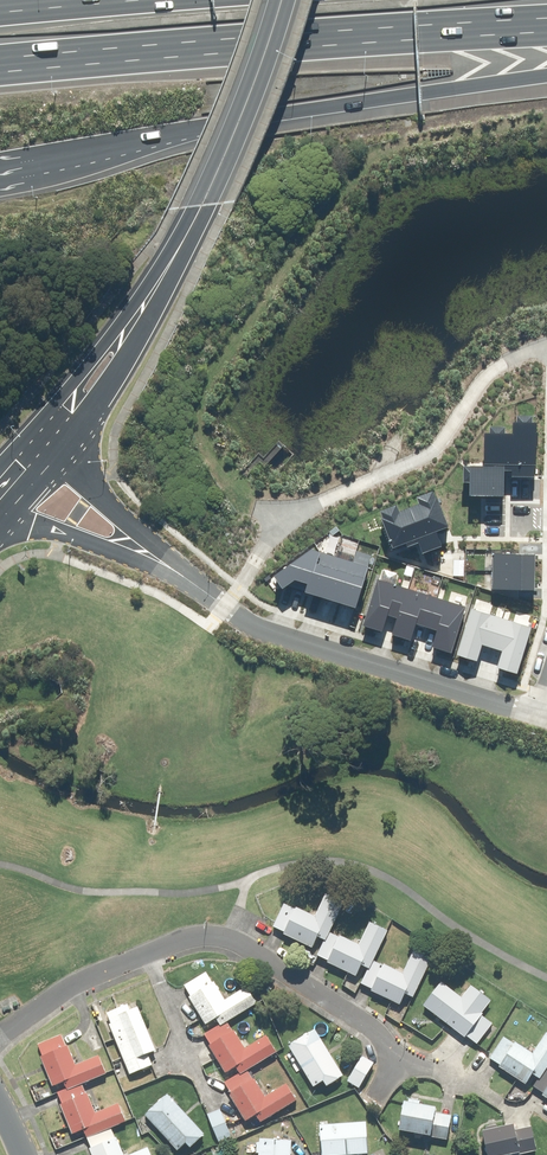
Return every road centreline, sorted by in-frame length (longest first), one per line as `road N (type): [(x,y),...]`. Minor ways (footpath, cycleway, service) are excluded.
road 1 (motorway): [(546,77),(0,167)]
road 2 (motorway): [(546,19),(0,59)]
road 3 (residential): [(401,1057),(370,1027),(222,935),(155,951),(66,990),(0,1033)]
road 4 (residential): [(139,548),(264,628),(535,715)]
road 5 (primary): [(282,0),(203,206),(137,319)]
road 6 (primary): [(137,319),(118,366),(57,454)]
road 7 (primary): [(35,431),(137,319)]
road 8 (motorway): [(0,13),(149,0)]
road 9 (residential): [(139,548),(0,524)]
road 10 (residential): [(57,454),(139,548)]

